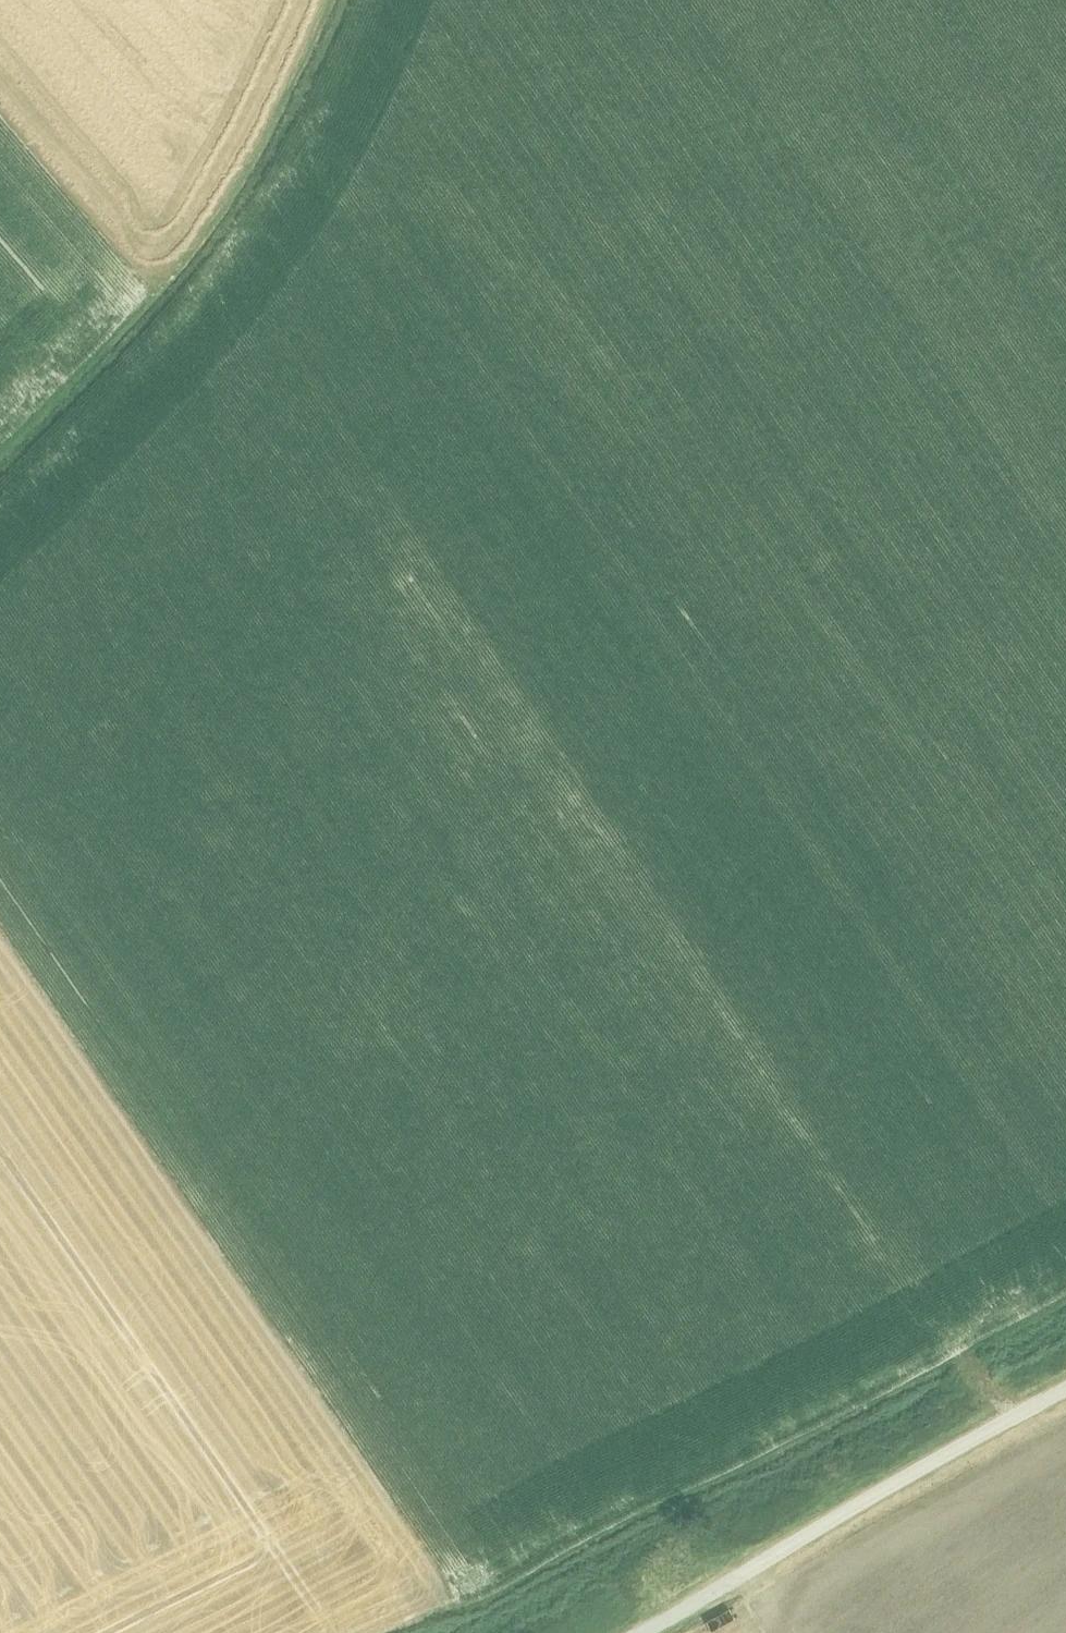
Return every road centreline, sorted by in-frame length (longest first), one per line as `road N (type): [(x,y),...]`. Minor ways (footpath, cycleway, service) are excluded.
road 1 (unclassified): [(641,1632),(1065,1390)]

